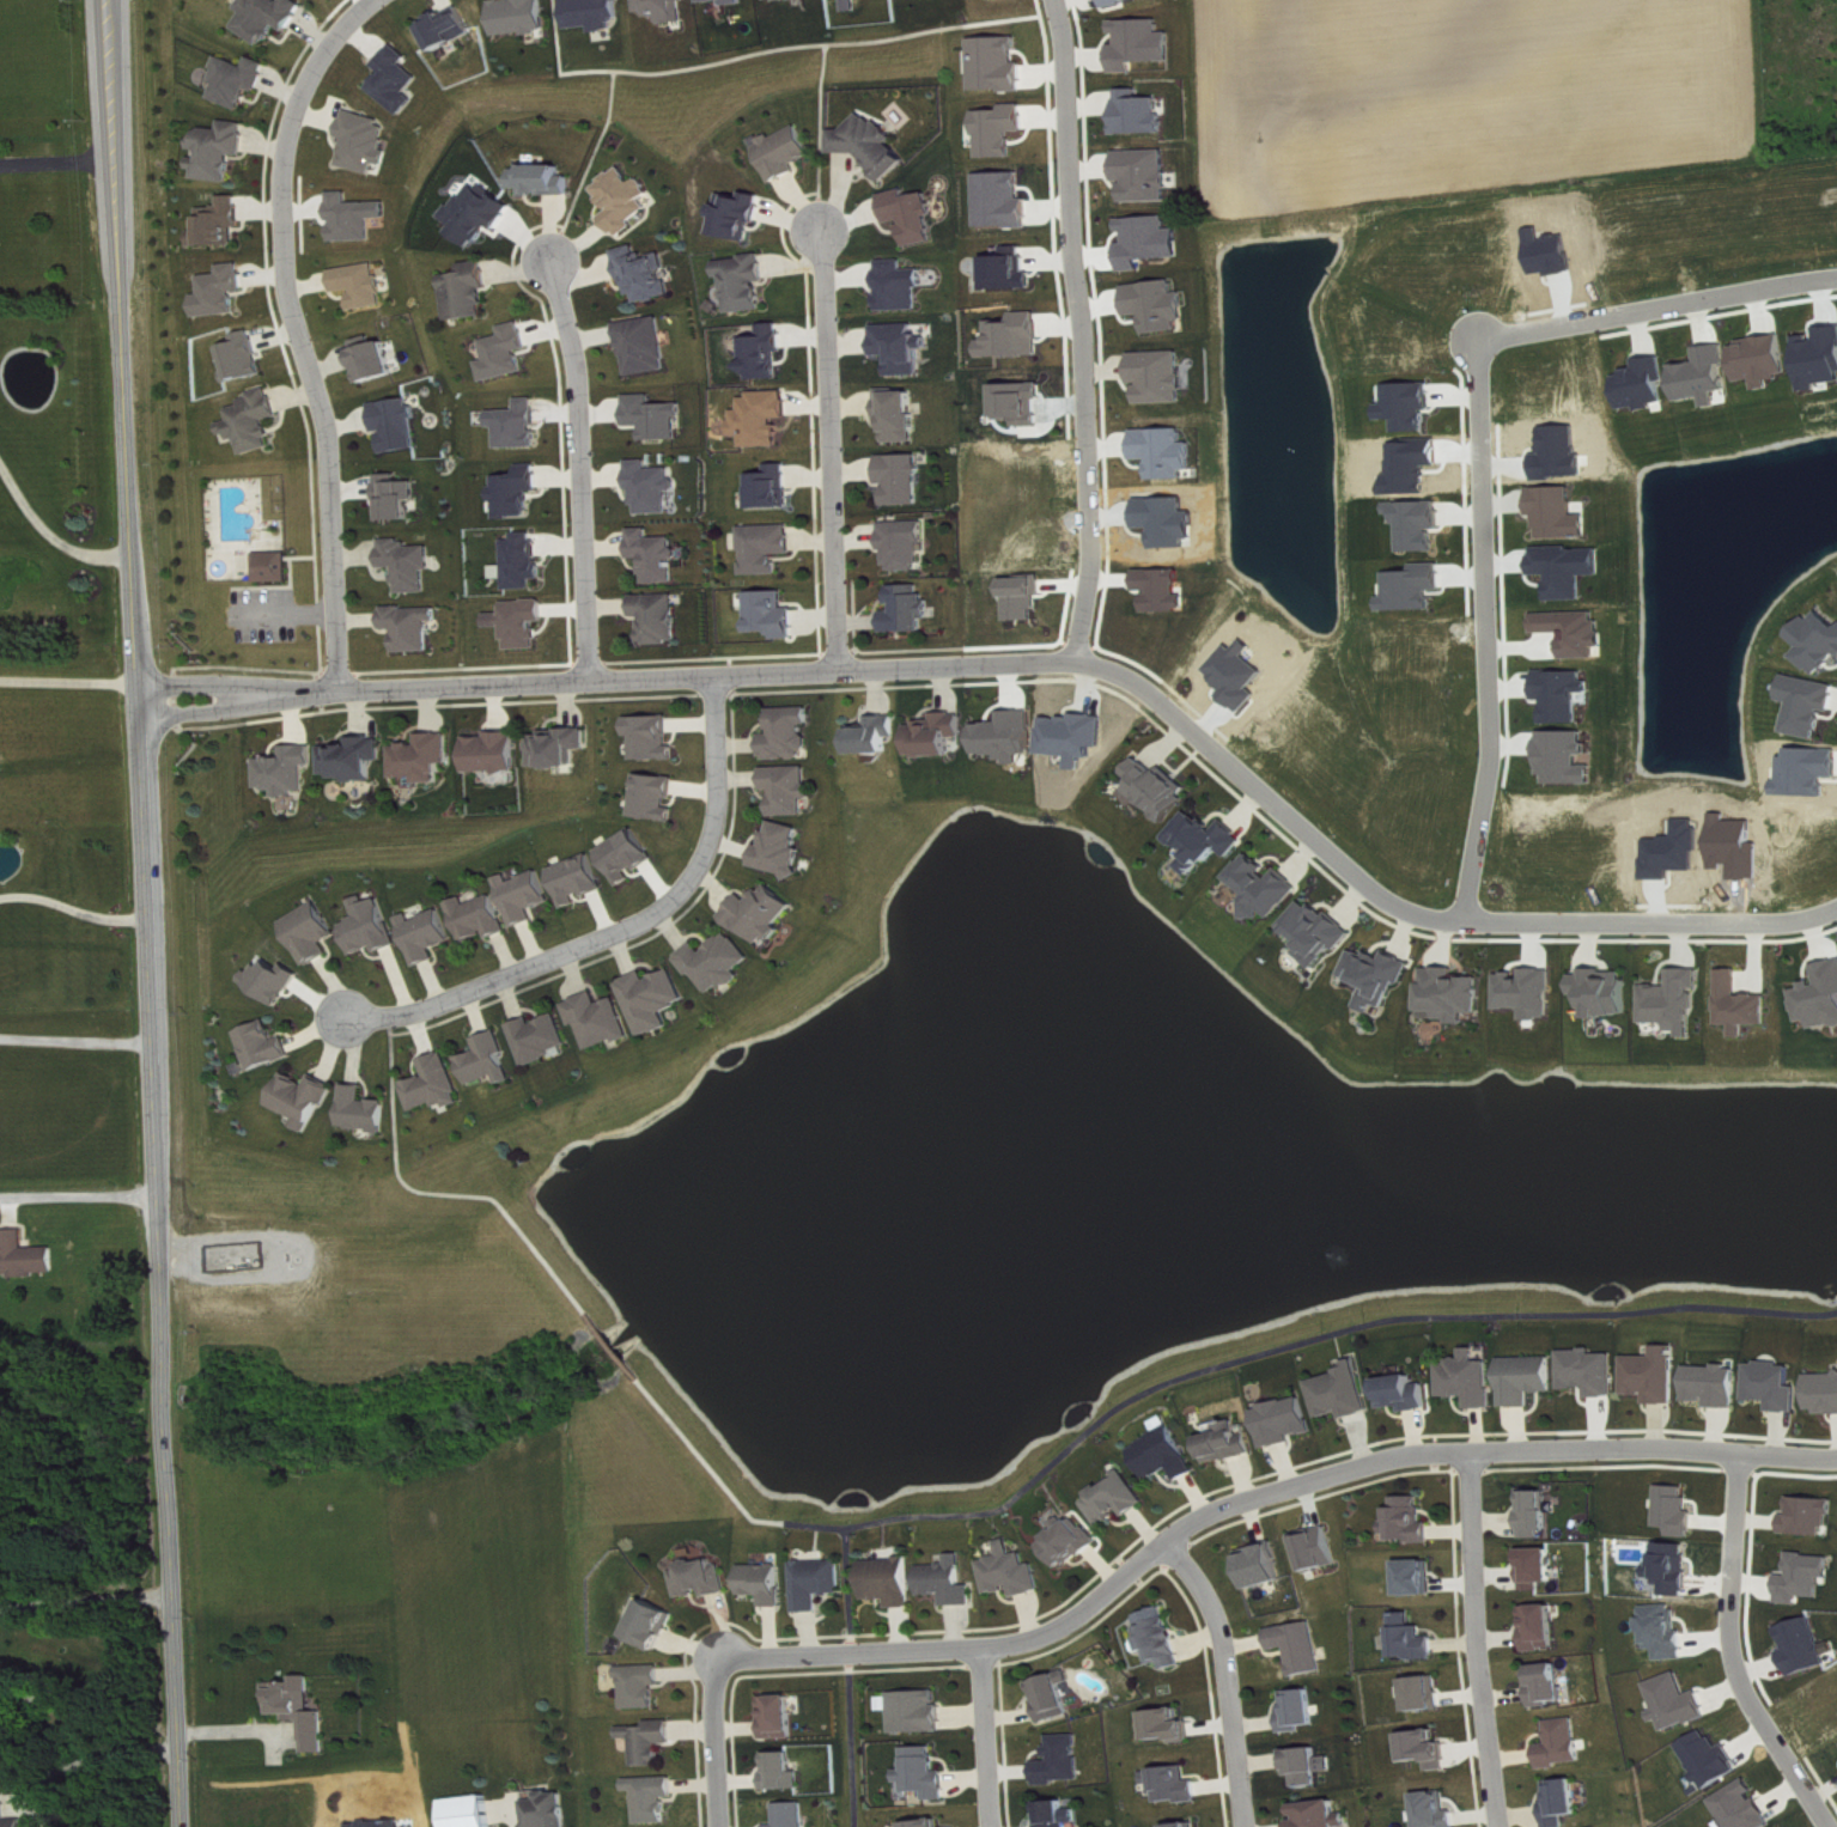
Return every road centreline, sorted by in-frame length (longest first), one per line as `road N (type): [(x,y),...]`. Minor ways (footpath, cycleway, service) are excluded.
road 1 (tertiary): [(183,1826),(108,0)]
road 2 (residential): [(719,1826),(716,1682),(726,1656),(983,1648),(1038,1638),(1076,1618),(1200,1514),(1417,1451),(1656,1445),(1836,1457)]
road 3 (residential): [(1836,273),(1480,331),(1494,749),(1462,921)]
road 4 (residential): [(1022,663),(1112,666),(1411,911),(1462,921),(1751,921),(1836,909)]
road 5 (residential): [(1022,663),(139,696)]
road 6 (residential): [(370,0),(317,61),(292,117),(285,164),(285,270),(328,439),(336,690)]
road 7 (residential): [(1077,659),(1096,608),(1075,0)]
road 8 (residential): [(343,1016),(416,1009),(671,902),(694,877),(717,826),(713,674)]
road 9 (residential): [(819,225),(840,670)]
road 10 (residential): [(547,257),(574,359),(588,678)]
road 11 (residential): [(1740,1450),(1728,1622),(1733,1667),(1829,1826)]
road 12 (residential): [(1472,1449),(1479,1643),(1500,1826)]
road 13 (residential): [(1166,1537),(1198,1577),(1223,1636),(1244,1826)]
road 14 (residential): [(983,1648),(1000,1826)]

